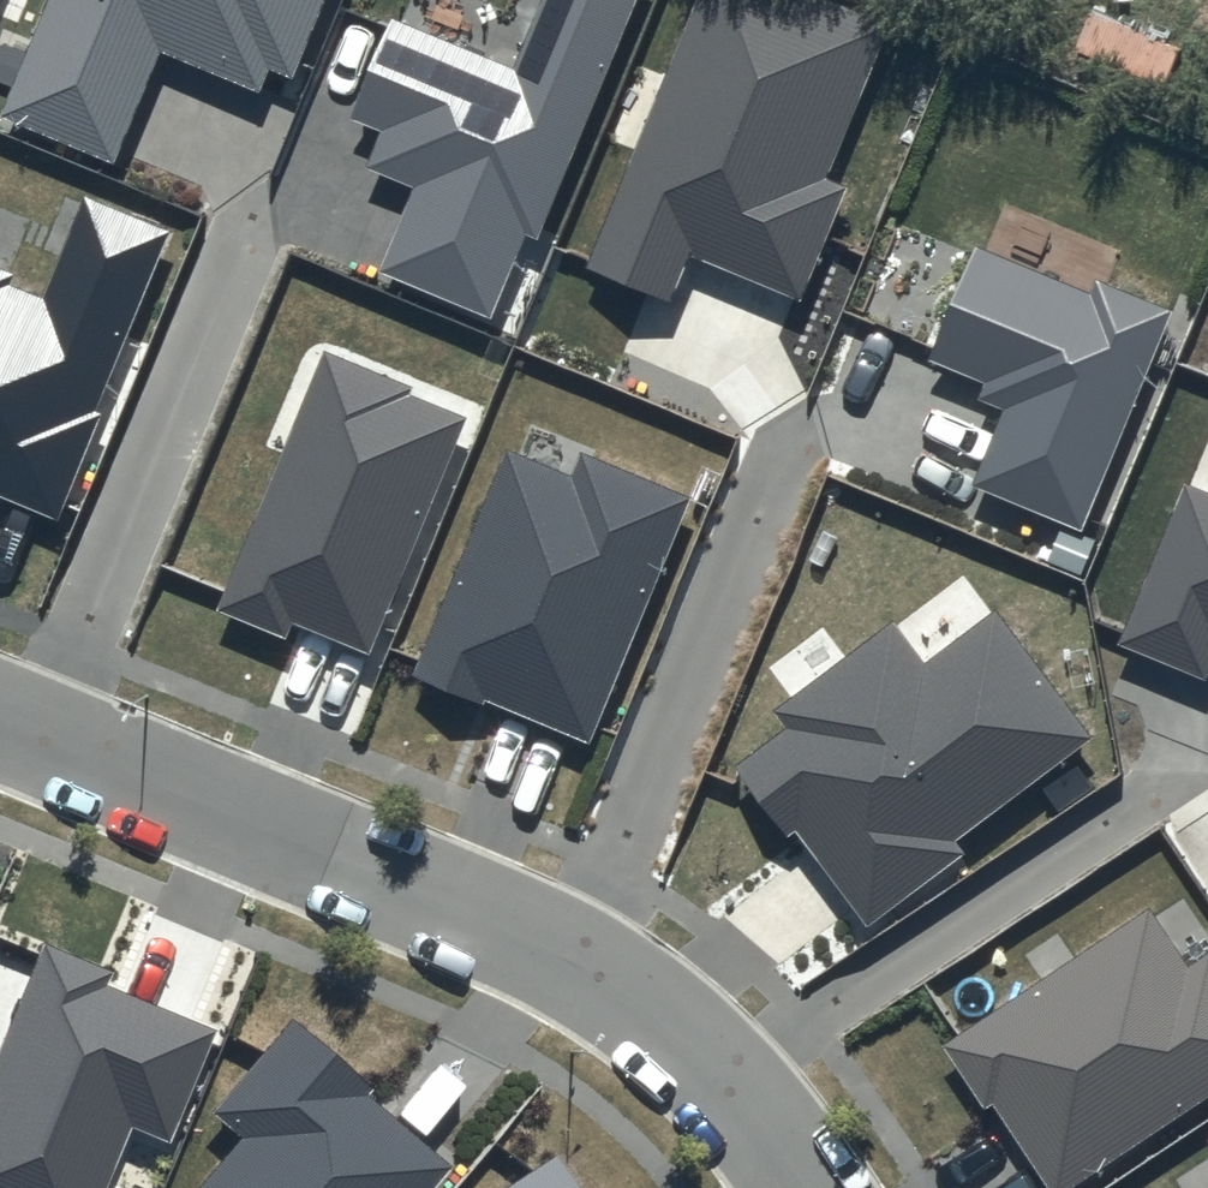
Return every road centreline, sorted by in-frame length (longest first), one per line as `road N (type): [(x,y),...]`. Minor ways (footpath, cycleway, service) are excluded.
road 1 (residential): [(0,719),(576,958),(686,1037),(803,1187)]

